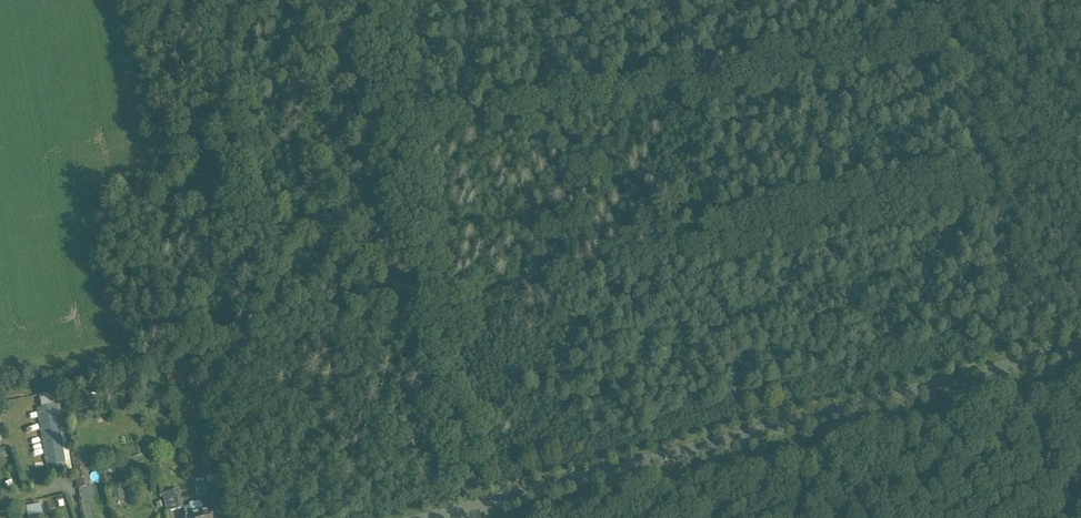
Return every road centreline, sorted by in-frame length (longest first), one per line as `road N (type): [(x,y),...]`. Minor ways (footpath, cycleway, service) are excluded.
road 1 (primary): [(433,517),(1080,348)]

